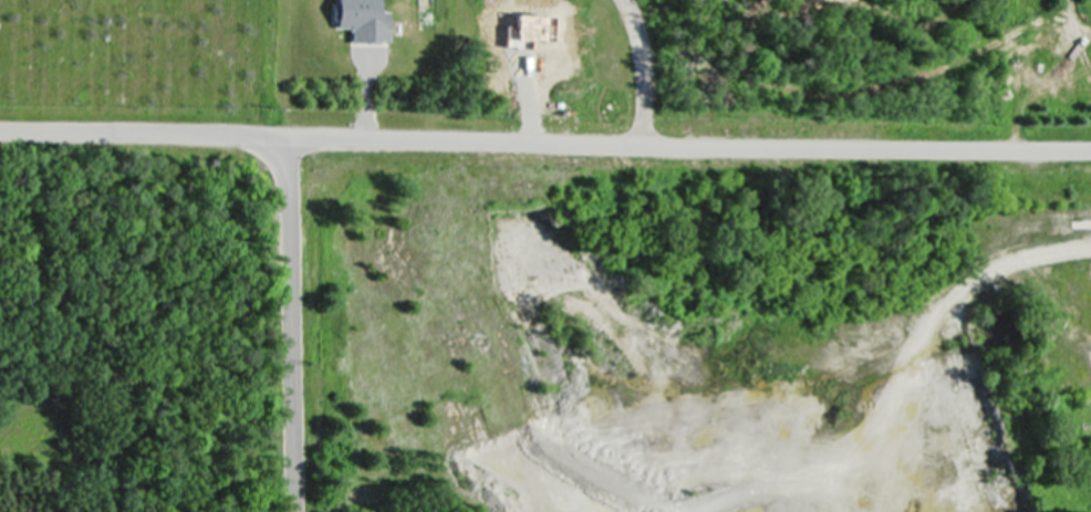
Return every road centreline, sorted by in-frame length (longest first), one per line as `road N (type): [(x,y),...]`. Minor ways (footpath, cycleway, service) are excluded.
road 1 (residential): [(0,131),(287,144),(1090,150)]
road 2 (residential): [(298,511),(287,144)]
road 3 (residential): [(624,0),(633,13),(646,148)]

